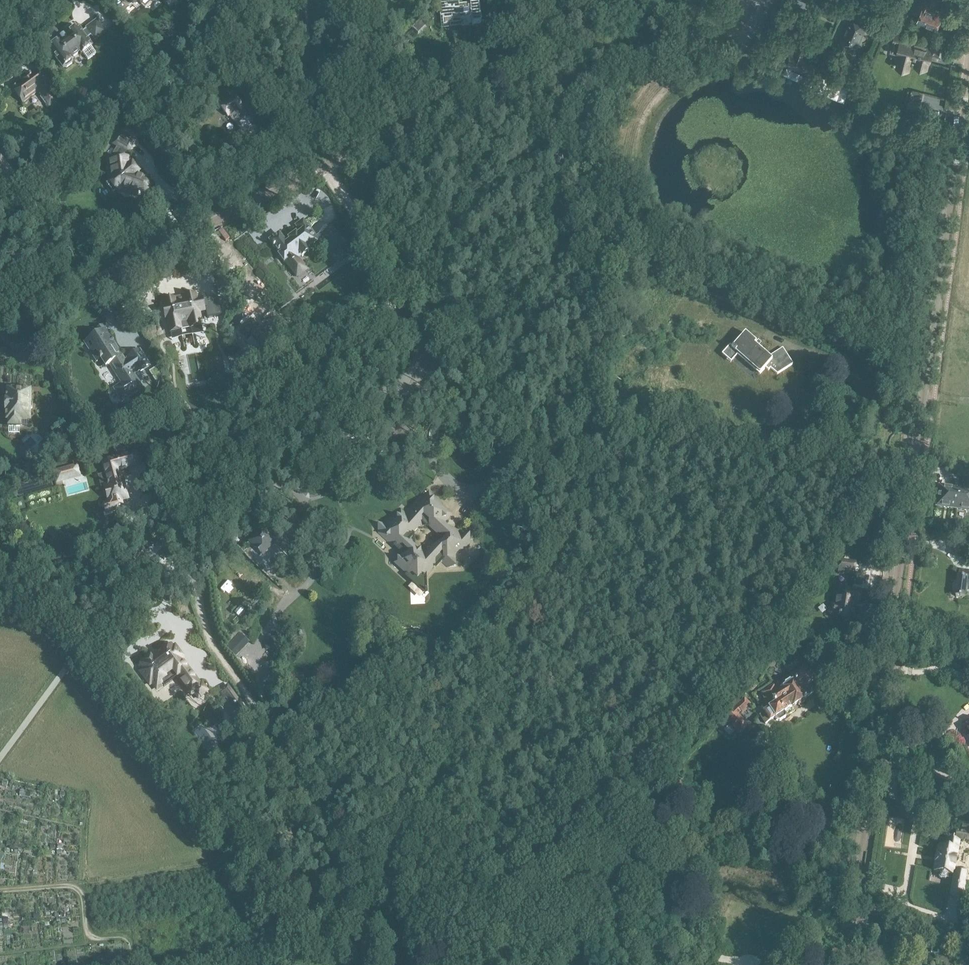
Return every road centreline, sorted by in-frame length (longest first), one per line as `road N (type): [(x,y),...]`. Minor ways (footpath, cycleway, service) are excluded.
road 1 (residential): [(847,964),(968,73)]
road 2 (tertiary): [(0,328),(334,163),(607,0)]
road 3 (track): [(71,658),(164,525),(417,273)]
road 4 (track): [(421,269),(207,0)]
road 5 (track): [(0,891),(70,887),(82,894),(94,940),(127,939),(135,964)]
road 6 (track): [(968,146),(855,100)]
road 7 (unclassified): [(0,757),(71,658)]

